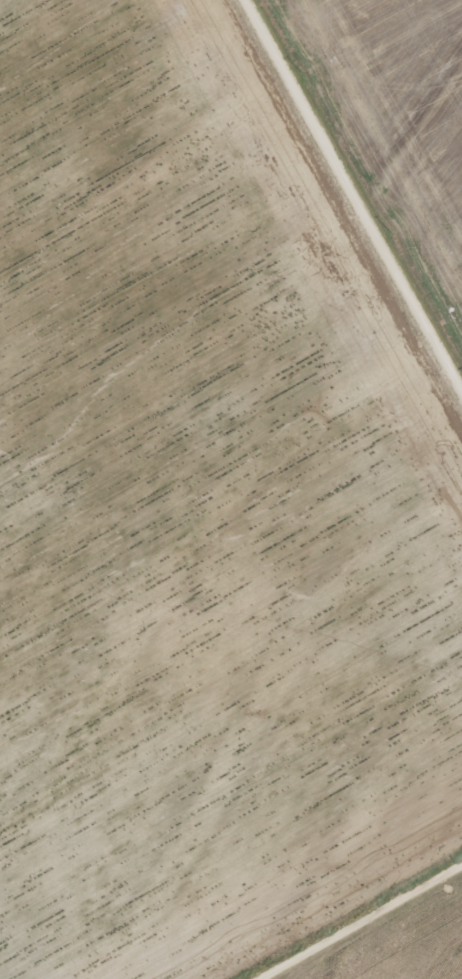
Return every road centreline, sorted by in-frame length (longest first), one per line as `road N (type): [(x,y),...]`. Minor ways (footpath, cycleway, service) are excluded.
road 1 (residential): [(461,396),(242,0)]
road 2 (residential): [(261,978),(461,867)]

